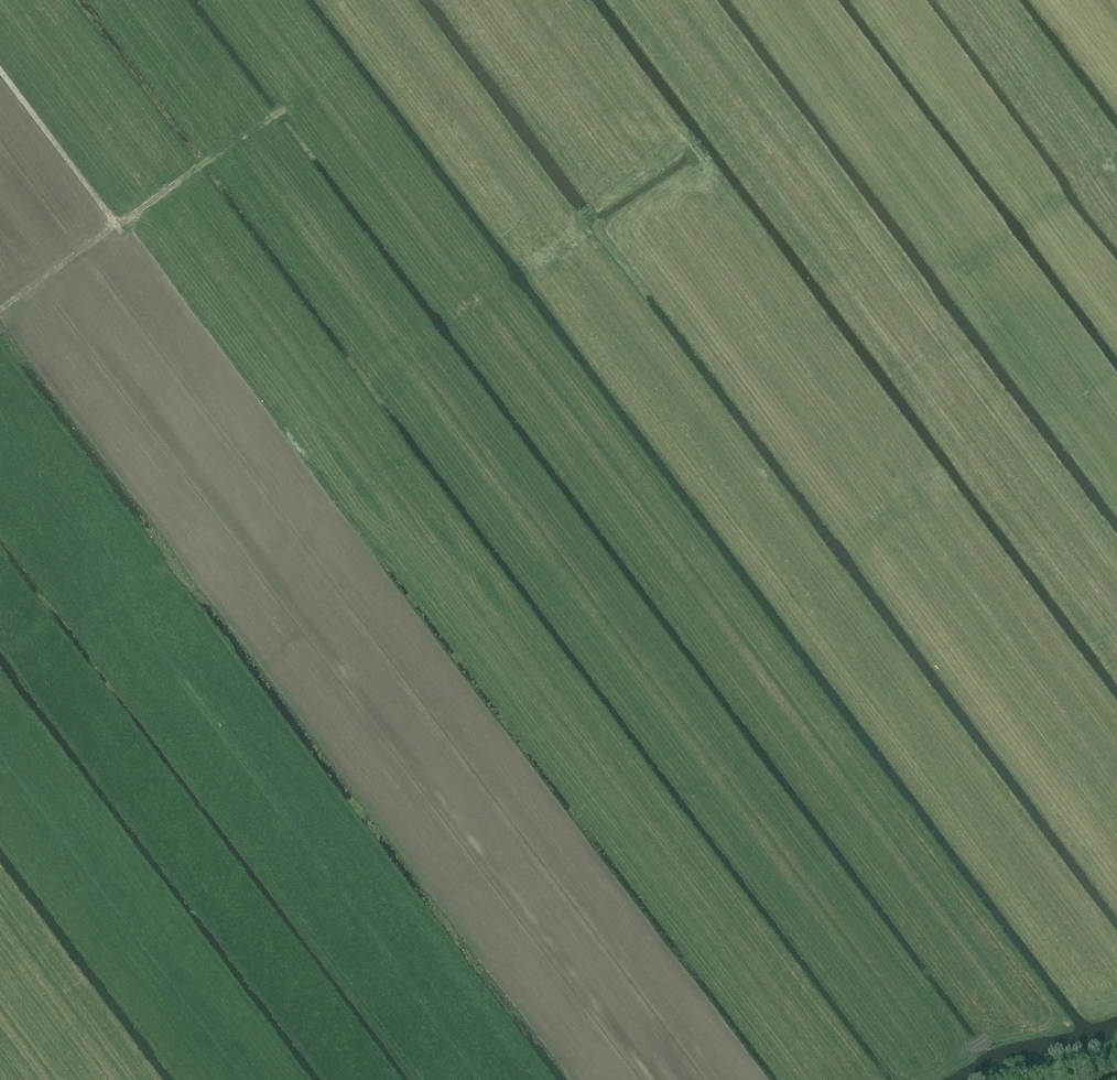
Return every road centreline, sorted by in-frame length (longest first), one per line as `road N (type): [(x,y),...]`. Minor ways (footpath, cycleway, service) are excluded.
road 1 (track): [(0,309),(116,224),(0,72)]
road 2 (track): [(978,0),(1098,158),(1116,167)]
road 3 (track): [(576,0),(705,161)]

